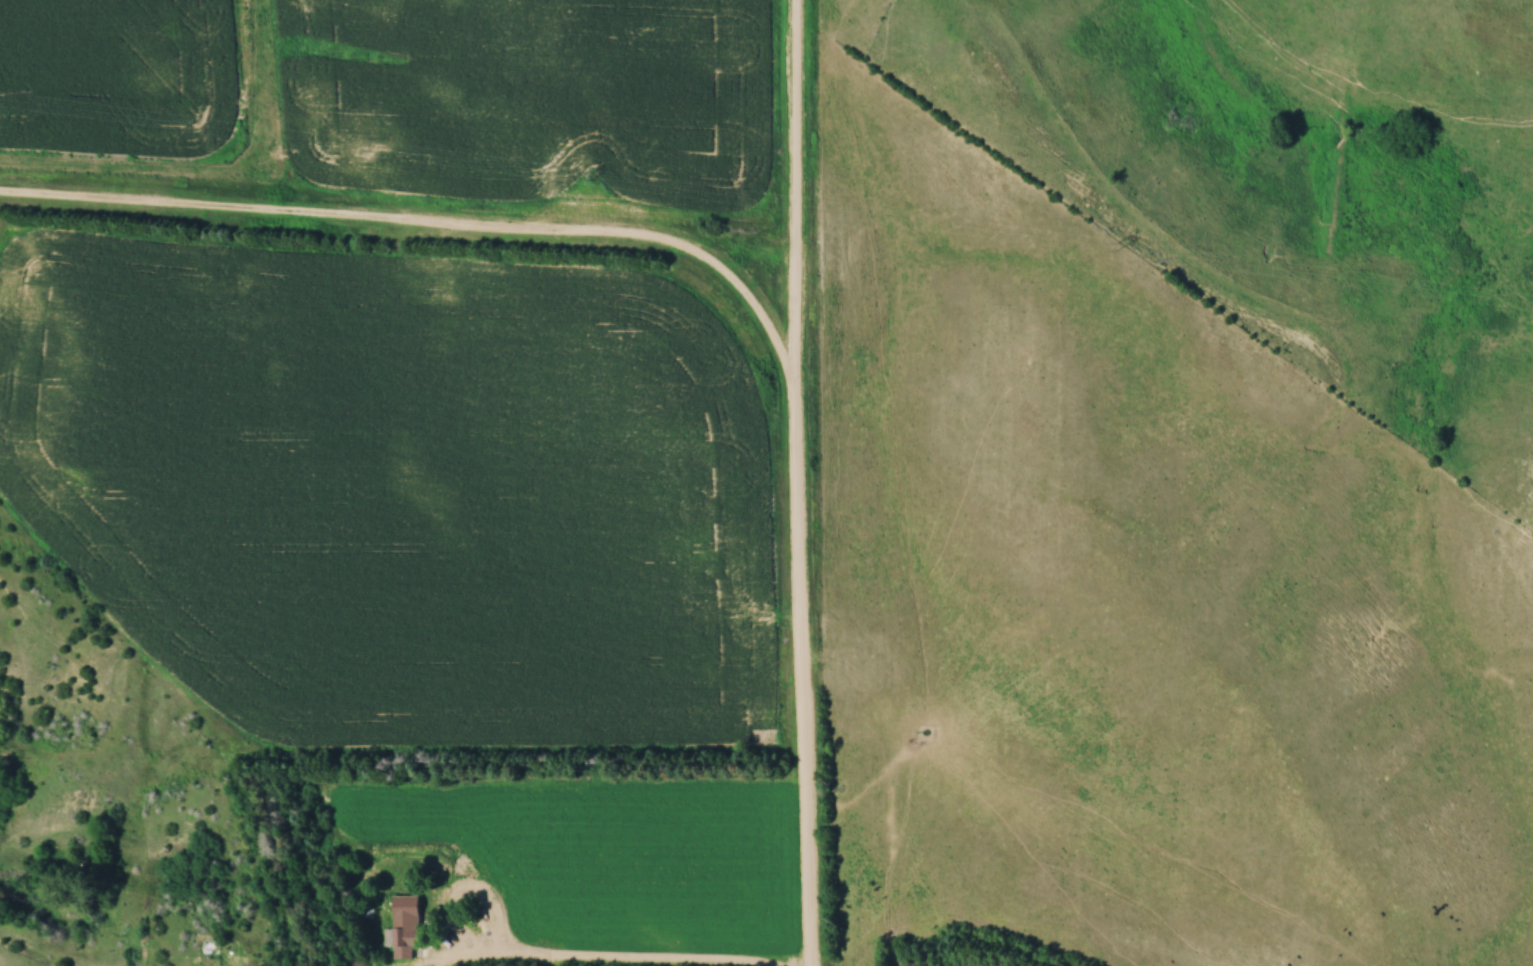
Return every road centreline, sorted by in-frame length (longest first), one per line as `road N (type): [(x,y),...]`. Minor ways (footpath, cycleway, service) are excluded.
road 1 (residential): [(811,965),(794,0)]
road 2 (residential): [(796,392),(779,346),(743,291),(674,246),(610,233),(0,196)]

